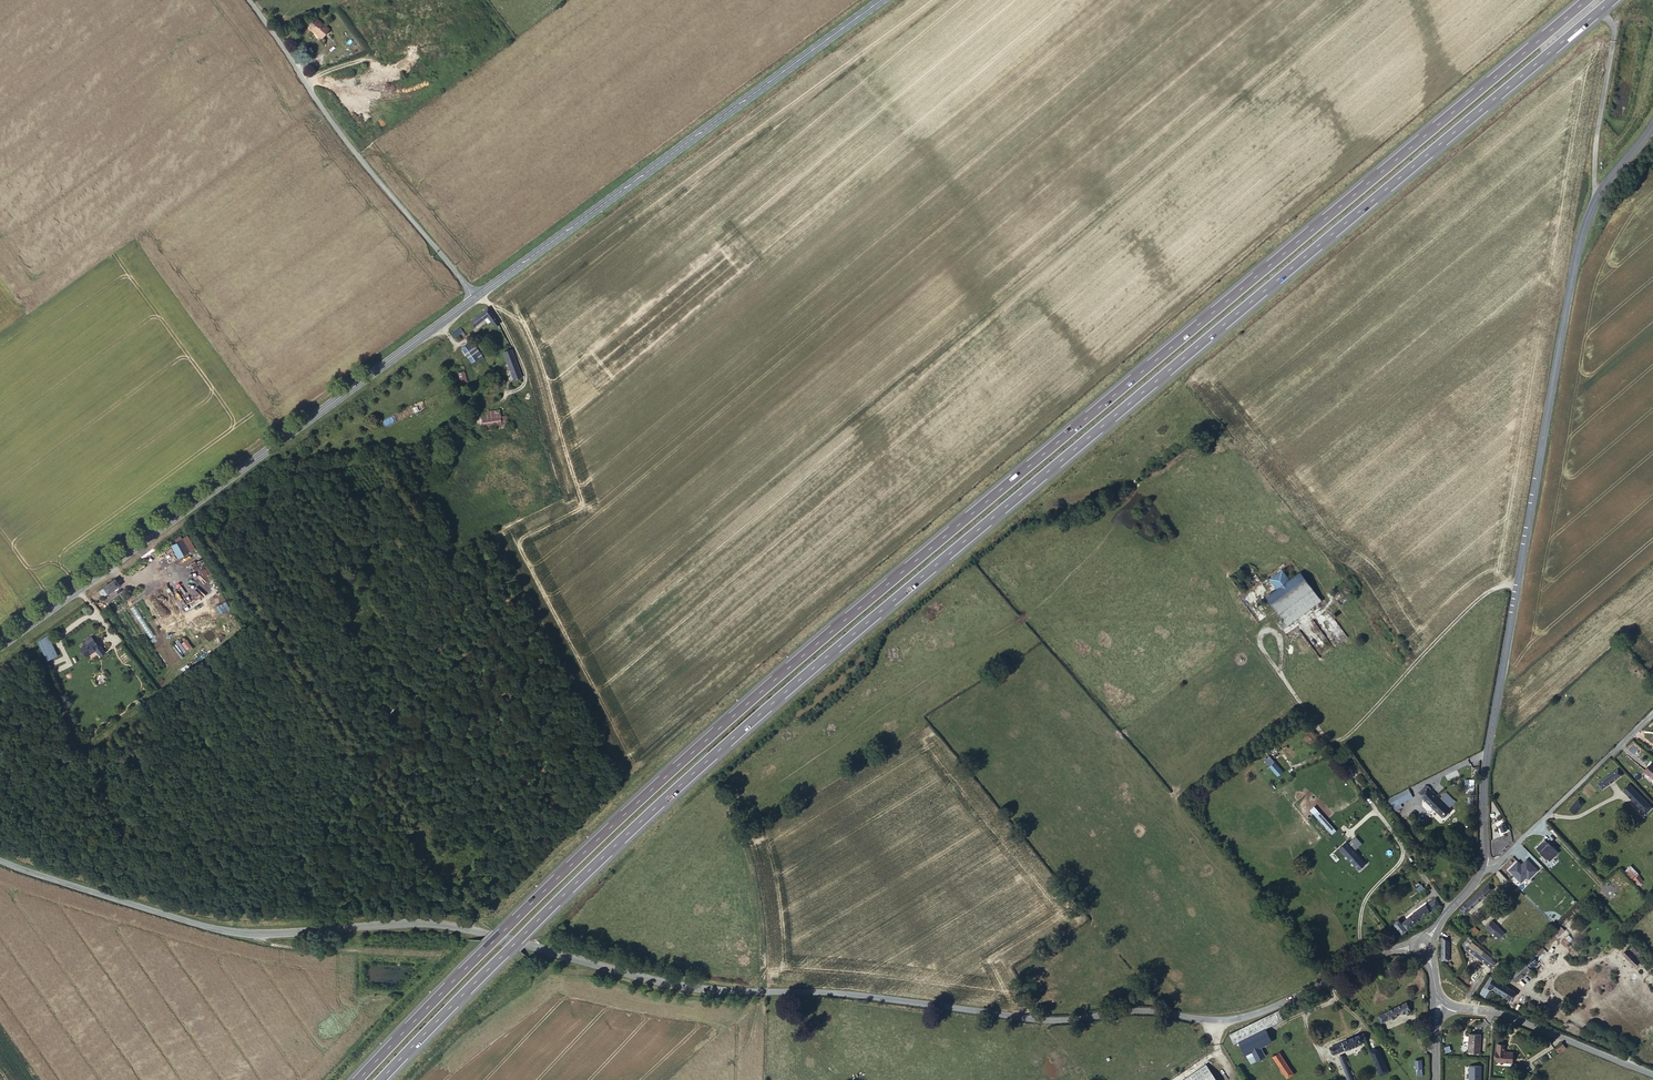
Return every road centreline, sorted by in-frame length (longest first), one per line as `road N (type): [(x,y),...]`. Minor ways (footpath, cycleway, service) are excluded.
road 1 (motorway): [(380,1079),(526,932),(755,720),(1611,0)]
road 2 (motorway): [(1586,0),(685,755),(358,1079)]
road 3 (tertiary): [(1396,950),(1230,1019),(1138,1009),(1059,1022),(839,994),(691,987),(534,946)]
road 4 (tertiary): [(1652,129),(1595,197),(1581,226),(1489,749),(1482,865),(1438,924)]
road 5 (secondary): [(475,298),(0,645)]
road 6 (tertiary): [(0,861),(210,927),(262,934),(437,923),(534,946)]
road 7 (secondary): [(882,0),(475,298)]
road 8 (unclassified): [(475,298),(355,155),(250,0)]
road 9 (track): [(1449,910),(1257,639)]
road 10 (track): [(1333,747),(1478,596),(1518,583)]
road 11 (tertiary): [(1450,1005),(1496,1011),(1652,1075)]

